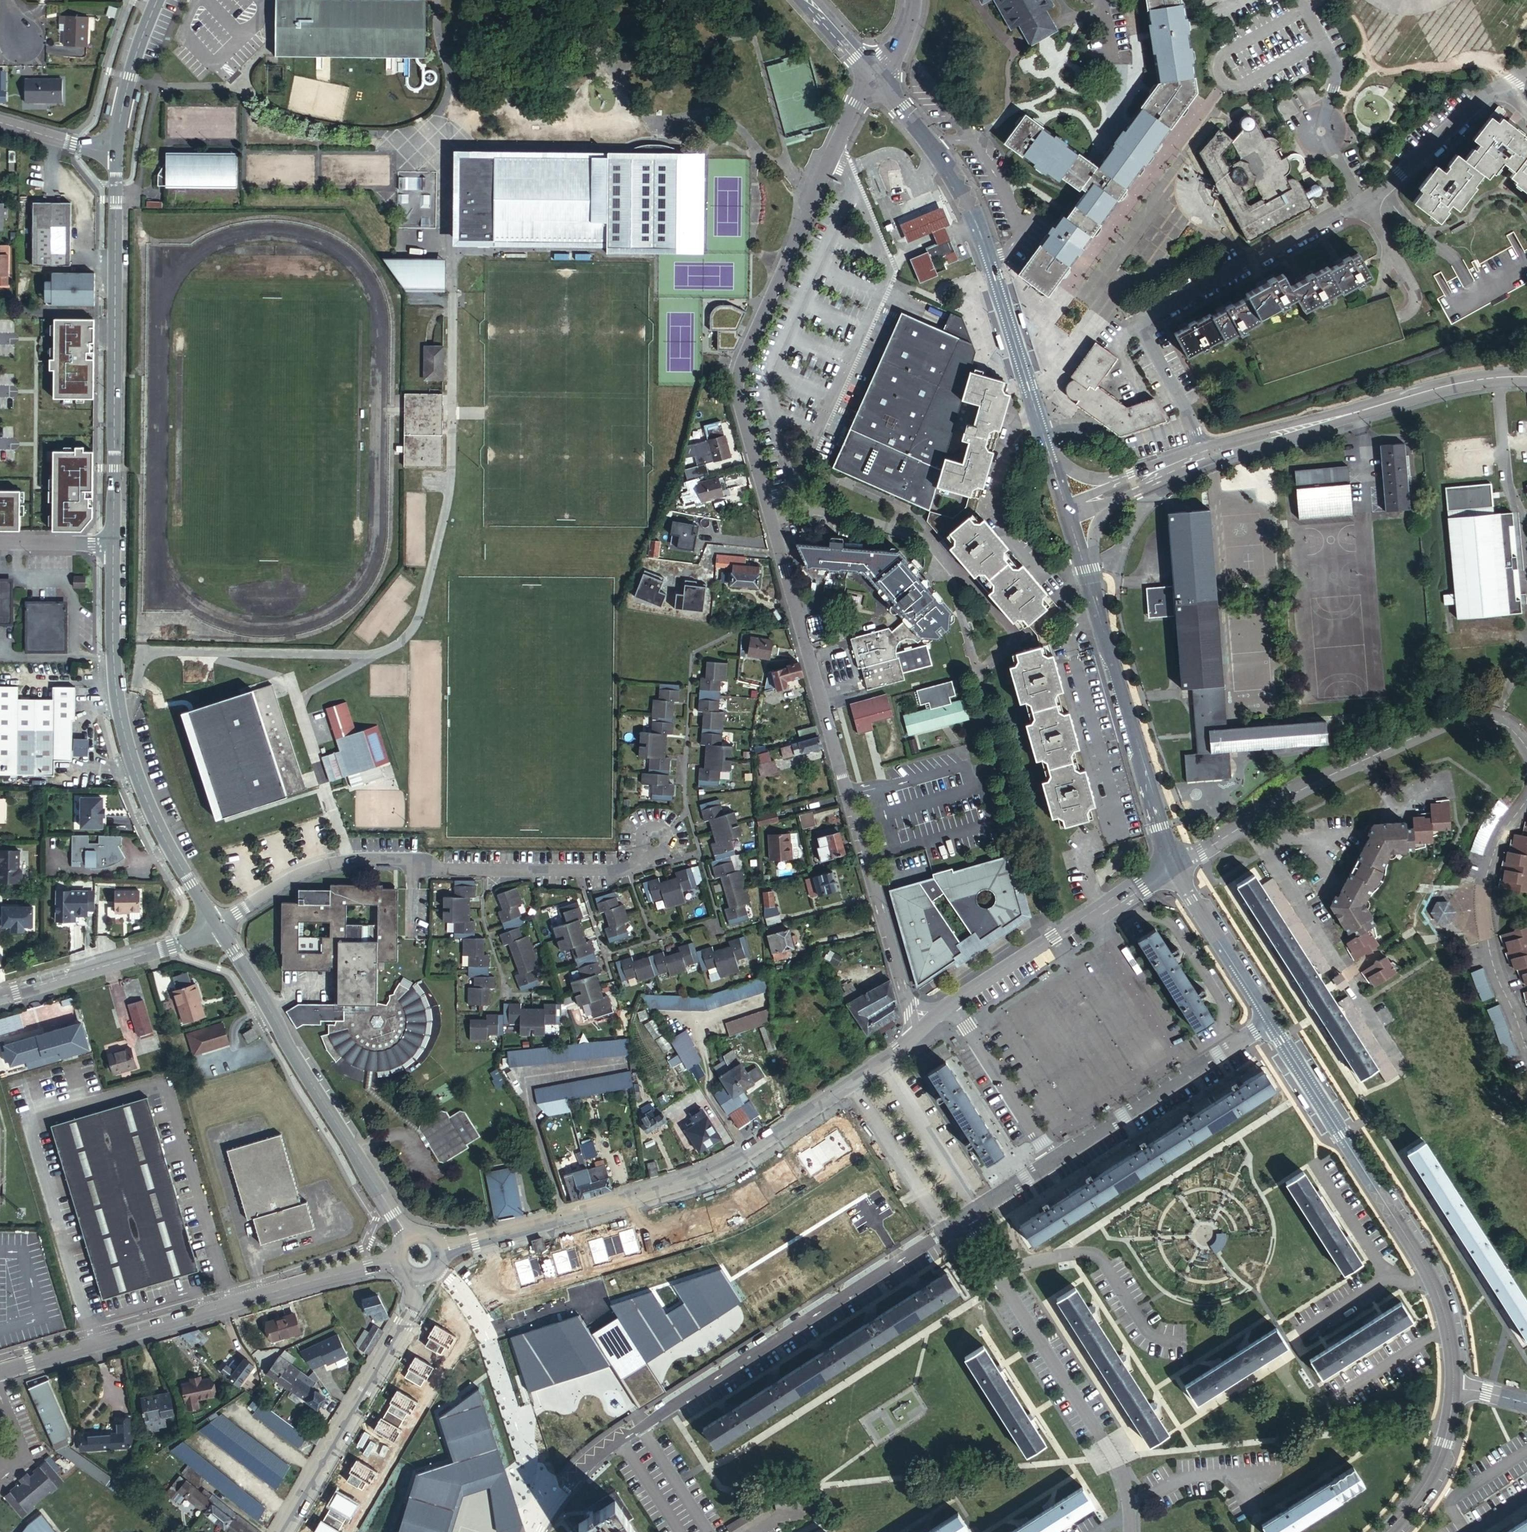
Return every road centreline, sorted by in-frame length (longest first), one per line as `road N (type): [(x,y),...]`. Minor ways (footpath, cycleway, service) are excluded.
road 1 (tertiary): [(441,1252),(706,1175),(915,1036)]
road 2 (residential): [(656,841),(630,870),(349,861),(296,875),(219,928)]
road 3 (unclassified): [(875,77),(808,199),(735,381),(762,485)]
road 4 (residential): [(941,1231),(584,1471)]
road 5 (tertiary): [(0,1373),(398,1260)]
road 6 (tertiary): [(1046,447),(970,209),(946,164),(875,77)]
road 7 (tertiary): [(1271,1023),(1423,1264),(1449,1333),(1454,1386)]
road 8 (residential): [(113,544),(124,731),(150,809),(219,928)]
road 9 (residential): [(1526,749),(1503,724),(1462,719),(1308,787),(1174,864)]
road 10 (residential): [(117,153),(113,544)]
road 11 (unclassified): [(868,858),(762,485)]
road 12 (residential): [(1204,447),(1147,333),(1153,314),(1358,205)]
road 13 (residential): [(219,928),(409,1237)]
road 14 (residential): [(1131,1531),(1116,1461),(962,1218)]
road 15 (tertiary): [(1174,864),(1085,564)]
road 16 (unclassified): [(281,1531),(413,1308),(416,1278)]
road 17 (residential): [(550,1512),(487,1336),(438,1269)]
road 18 (tertiary): [(951,1004),(1174,864)]
road 19 (residential): [(1526,1047),(1494,966),(1483,900),(1499,843),(1526,801)]
road 20 (residential): [(1050,1161),(1271,1023)]
road 21 (residential): [(0,997),(219,928)]
road 22 (residential): [(1301,0),(1338,70),(1321,133),(1358,205)]
road 23 (residential): [(1358,205),(1502,85)]
road 24 (tertiary): [(1174,864),(1271,1023)]
road 25 (residential): [(951,1004),(1050,1161)]
road 26 (unclassified): [(868,858),(915,1036)]
road 27 (tertiary): [(1366,408),(1204,447)]
road 28 (tertiary): [(1210,463),(1366,408)]
road 29 (tertiary): [(1526,377),(1459,383),(1366,408)]
road 30 (tertiary): [(1454,1386),(1436,1464),(1387,1531)]
road 31 (residential): [(158,0),(129,77),(117,153)]
road 32 (residential): [(117,153),(0,123)]

